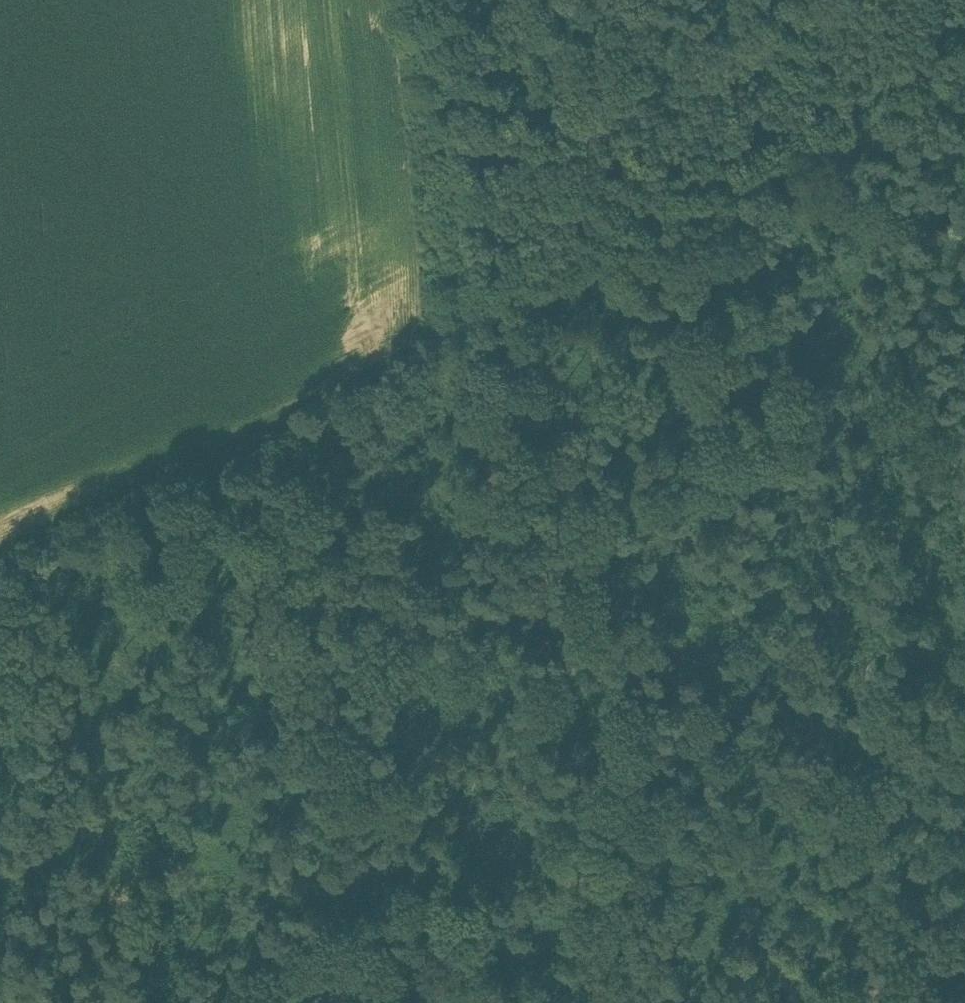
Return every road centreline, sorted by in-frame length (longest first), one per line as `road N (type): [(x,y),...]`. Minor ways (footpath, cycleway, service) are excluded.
road 1 (track): [(0,550),(430,339),(405,0)]

